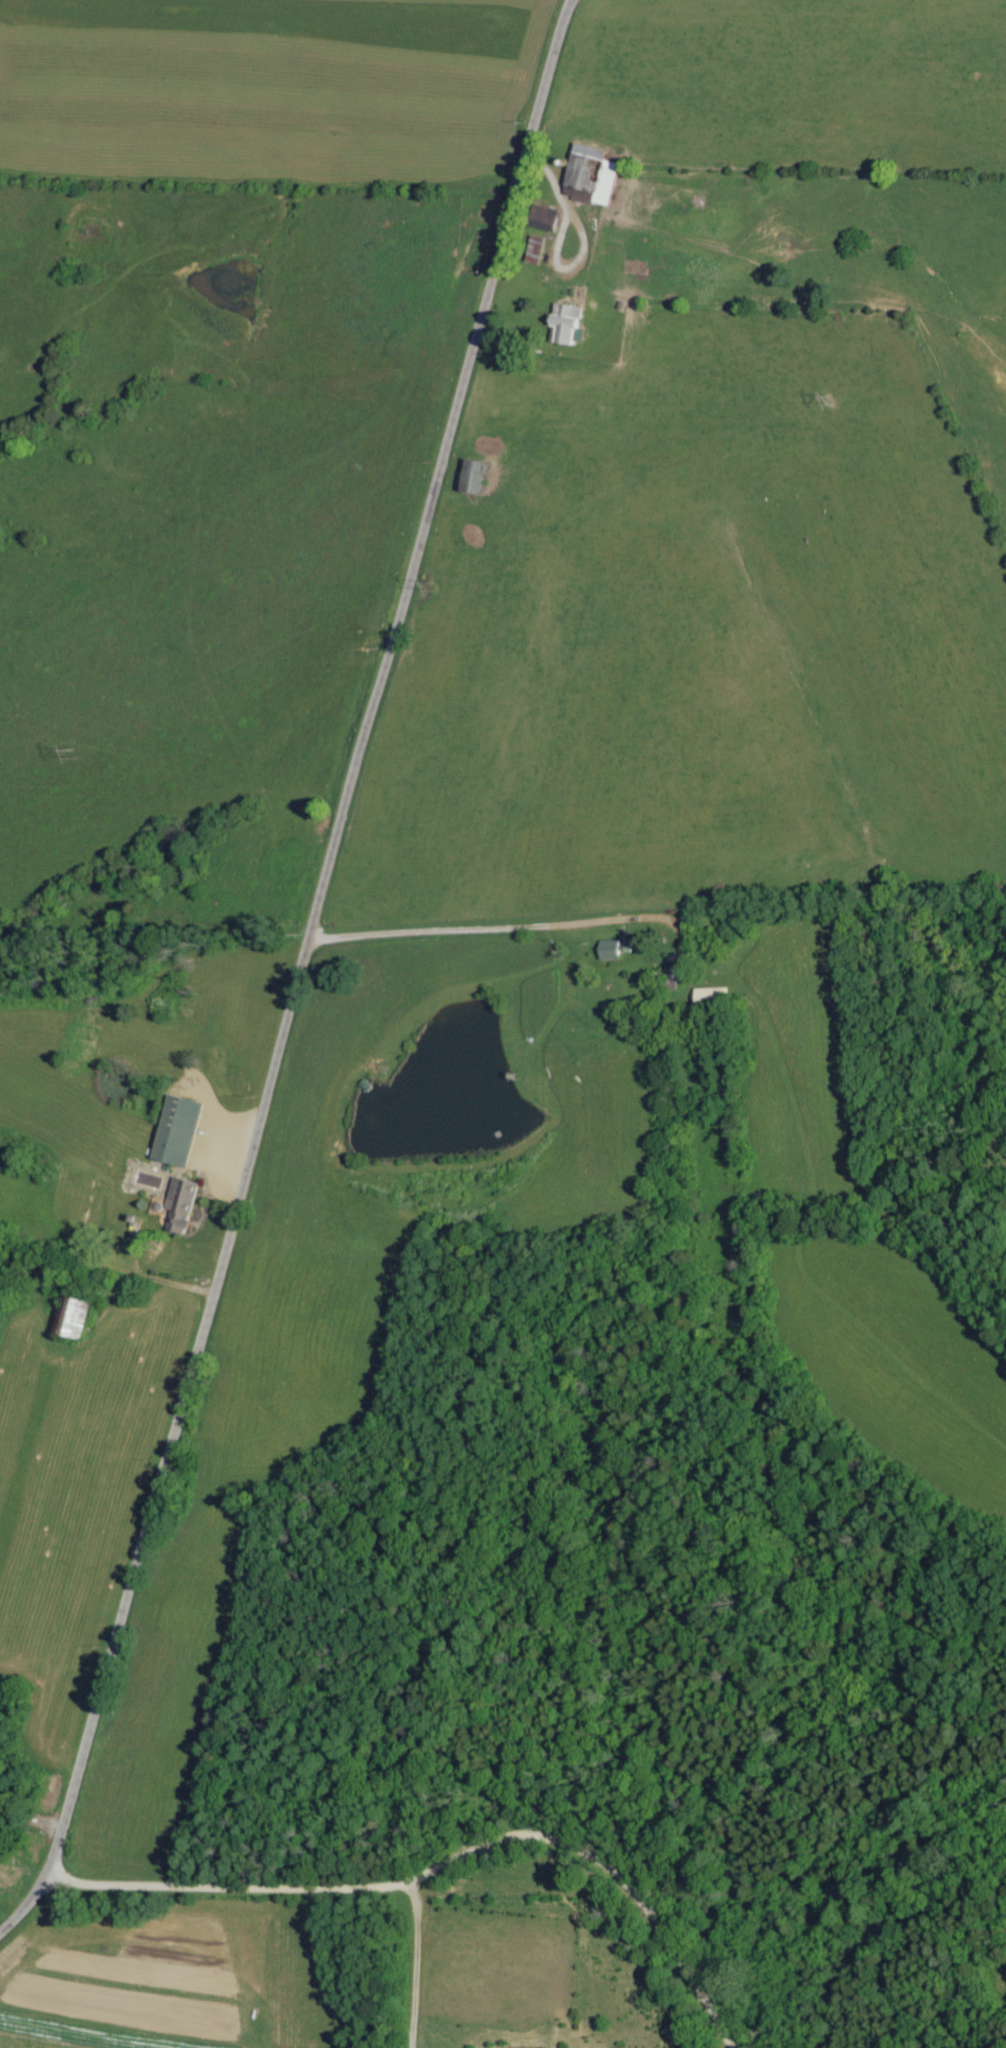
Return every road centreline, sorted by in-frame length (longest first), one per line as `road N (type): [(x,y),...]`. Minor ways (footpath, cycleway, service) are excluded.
road 1 (residential): [(0,1934),(49,1877),(58,1848),(574,0)]
road 2 (residential): [(742,2047),(614,1868),(549,1836),(489,1846),(398,1887),(95,1887),(49,1877)]

